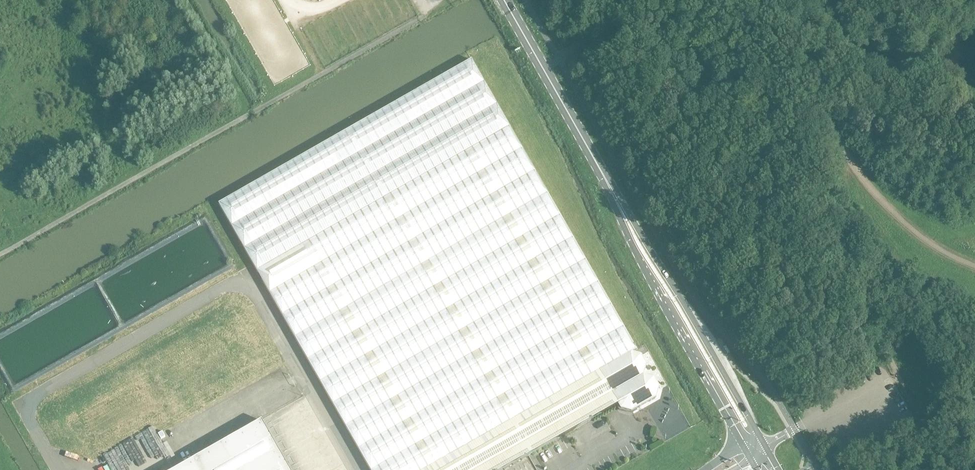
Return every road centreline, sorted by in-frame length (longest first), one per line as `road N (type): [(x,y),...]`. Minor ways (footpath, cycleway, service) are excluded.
road 1 (primary): [(765,447),(617,202)]
road 2 (primary): [(617,202),(651,283),(744,448)]
road 3 (primary): [(617,202),(504,0)]

